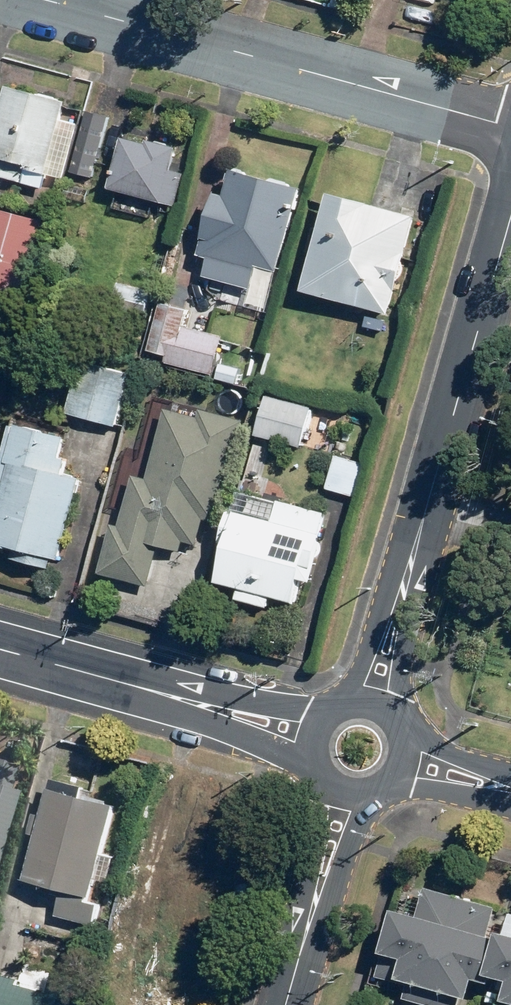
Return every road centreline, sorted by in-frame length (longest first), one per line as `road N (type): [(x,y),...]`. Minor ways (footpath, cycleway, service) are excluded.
road 1 (residential): [(510,125),(56,0)]
road 2 (residential): [(510,216),(426,513)]
road 3 (residential): [(334,706),(356,674),(426,513)]
road 4 (residential): [(426,513),(397,719)]
road 5 (tertiary): [(314,768),(144,690)]
road 6 (tertiary): [(144,690),(328,711)]
road 7 (residential): [(302,947),(318,776)]
road 8 (residential): [(375,794),(302,947)]
road 9 (tertiary): [(144,690),(0,650)]
road 10 (tertiary): [(510,800),(384,790)]
road 11 (tertiary): [(401,726),(510,780)]

